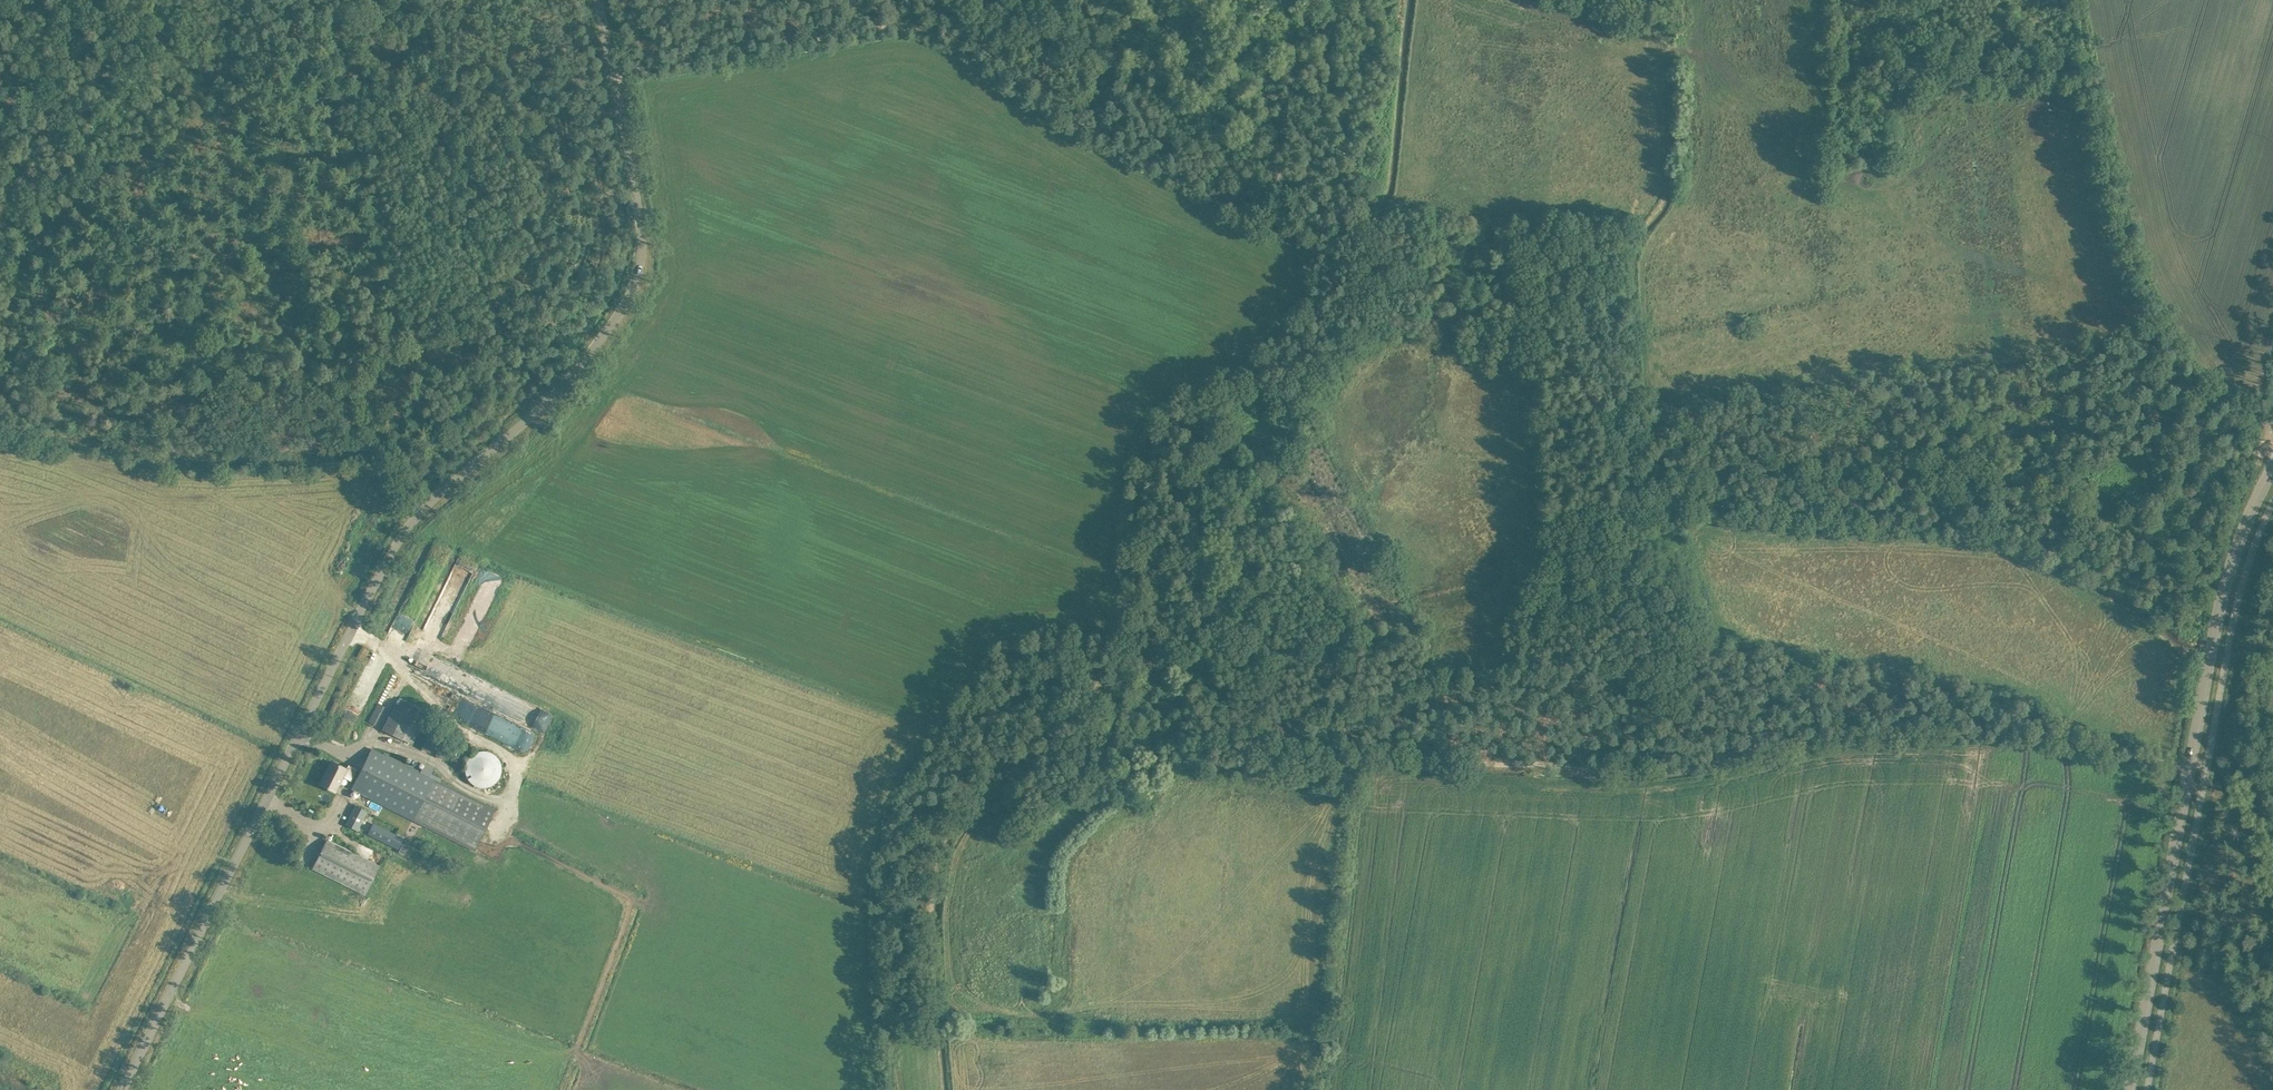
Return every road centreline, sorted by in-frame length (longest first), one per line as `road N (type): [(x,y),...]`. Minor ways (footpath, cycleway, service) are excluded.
road 1 (unclassified): [(122,1089),(401,536),(564,383),(632,290),(642,233),(598,0)]
road 2 (tertiary): [(2131,1089),(2219,609),(2272,467)]

